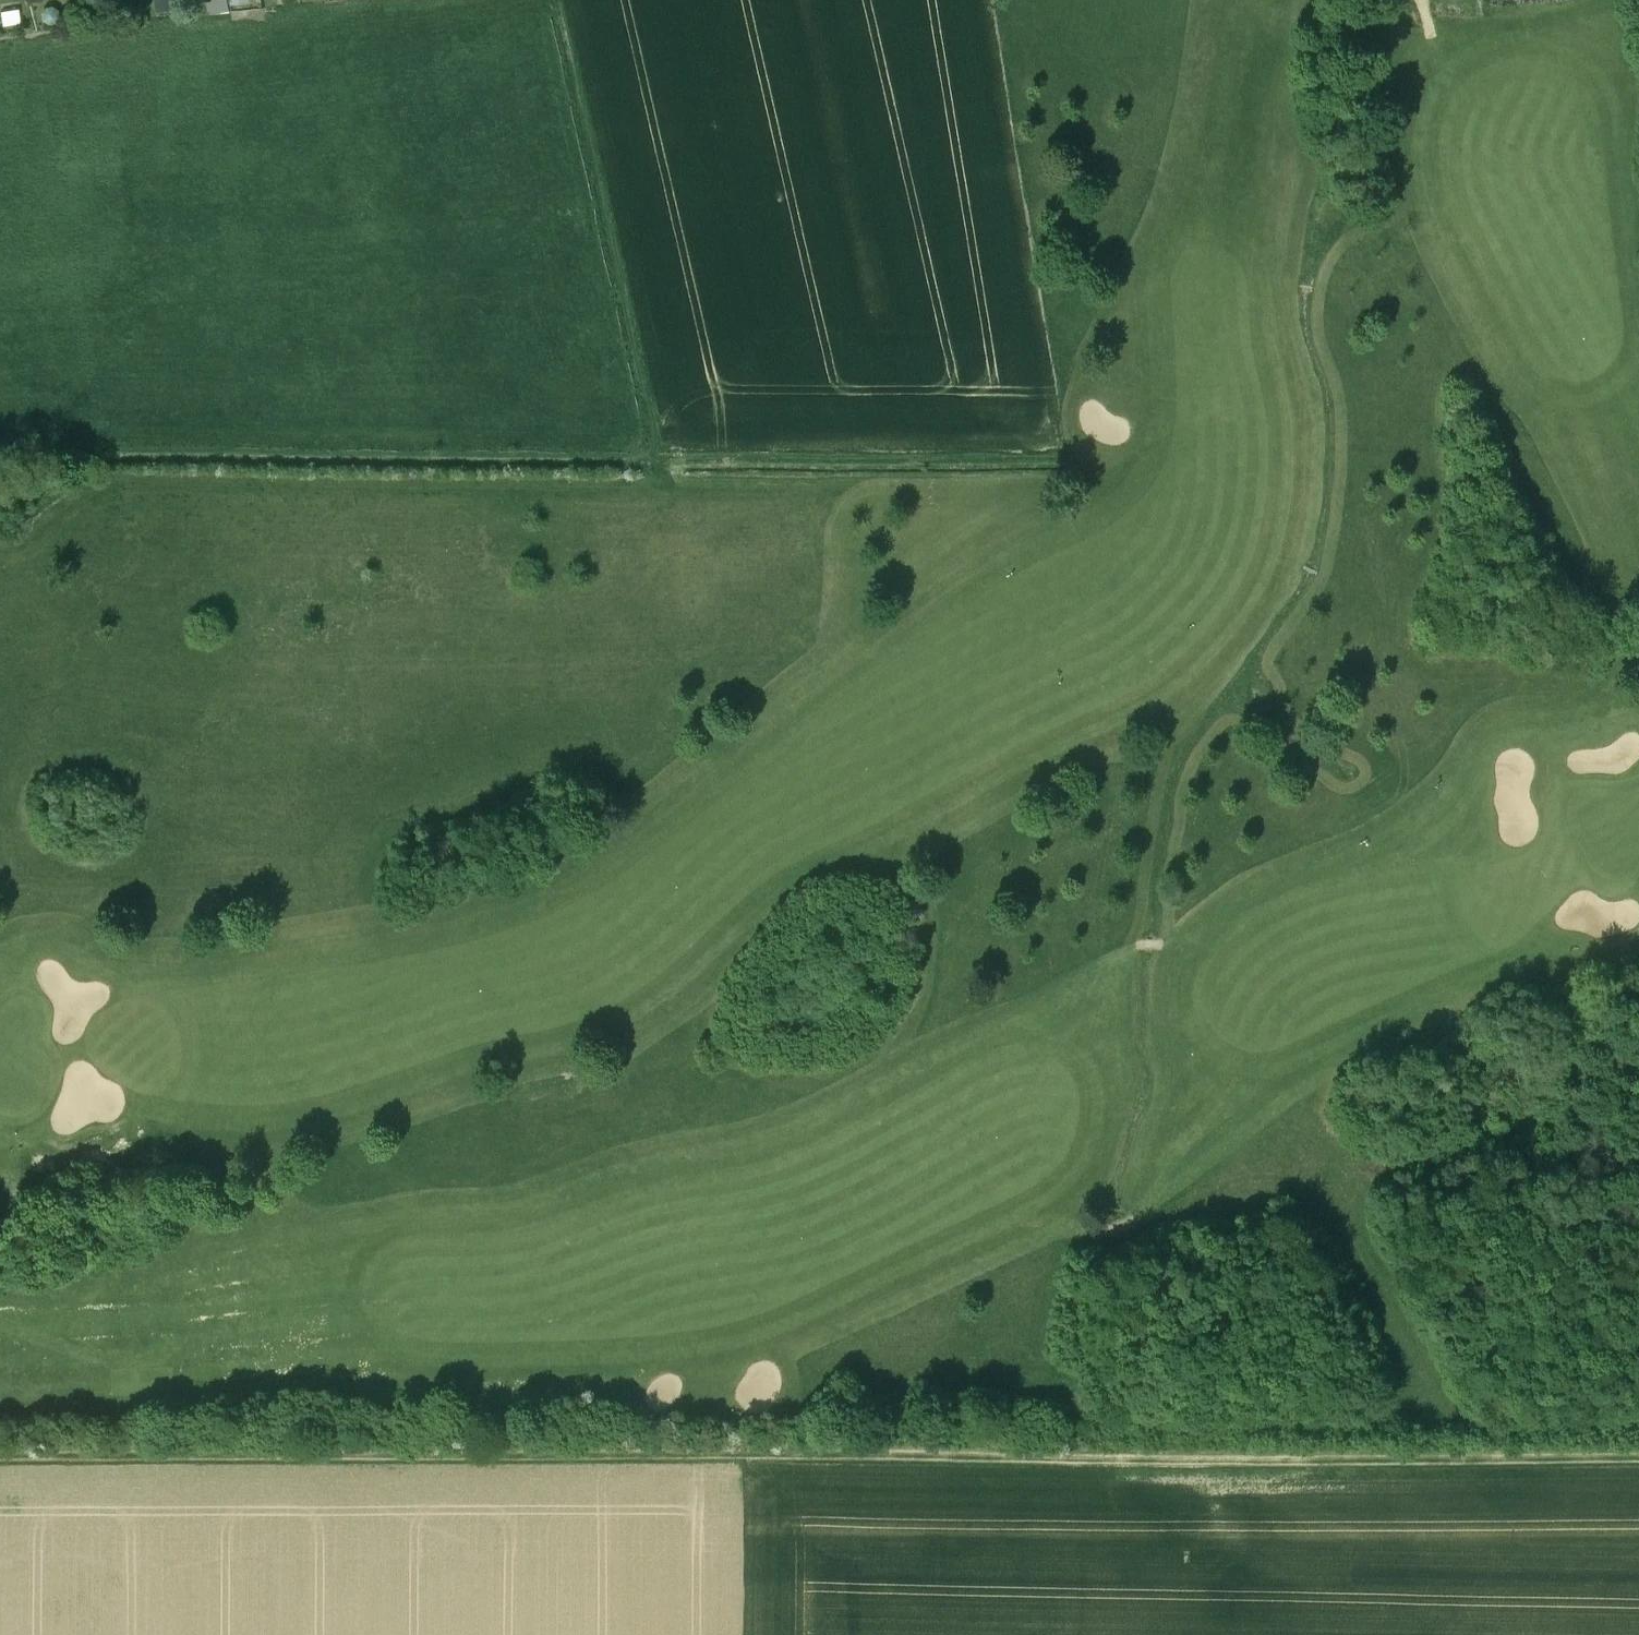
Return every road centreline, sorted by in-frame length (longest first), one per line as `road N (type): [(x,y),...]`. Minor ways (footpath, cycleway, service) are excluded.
road 1 (track): [(1638,1451),(0,1454)]
road 2 (track): [(557,0),(661,461),(0,457)]

